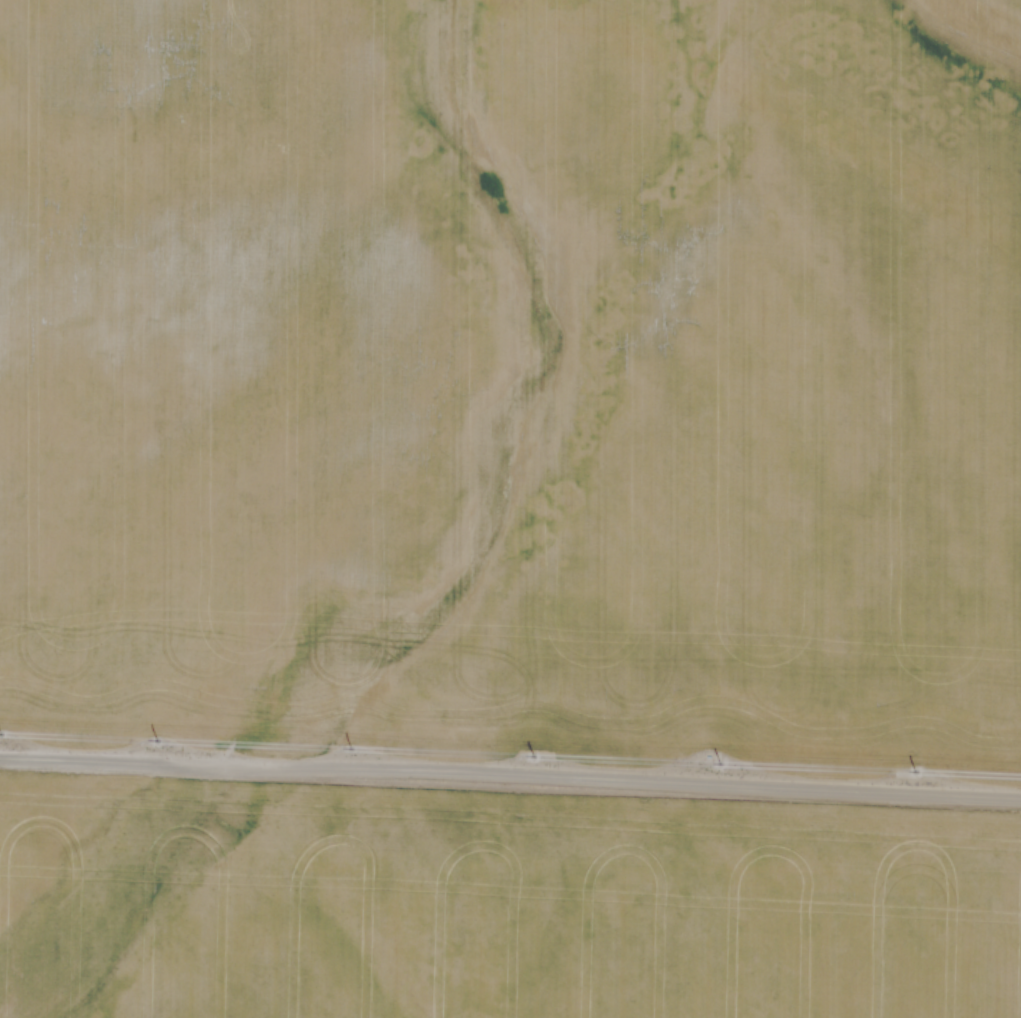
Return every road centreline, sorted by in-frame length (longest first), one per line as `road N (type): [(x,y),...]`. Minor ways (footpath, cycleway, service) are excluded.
road 1 (residential): [(1020,792),(0,746)]

